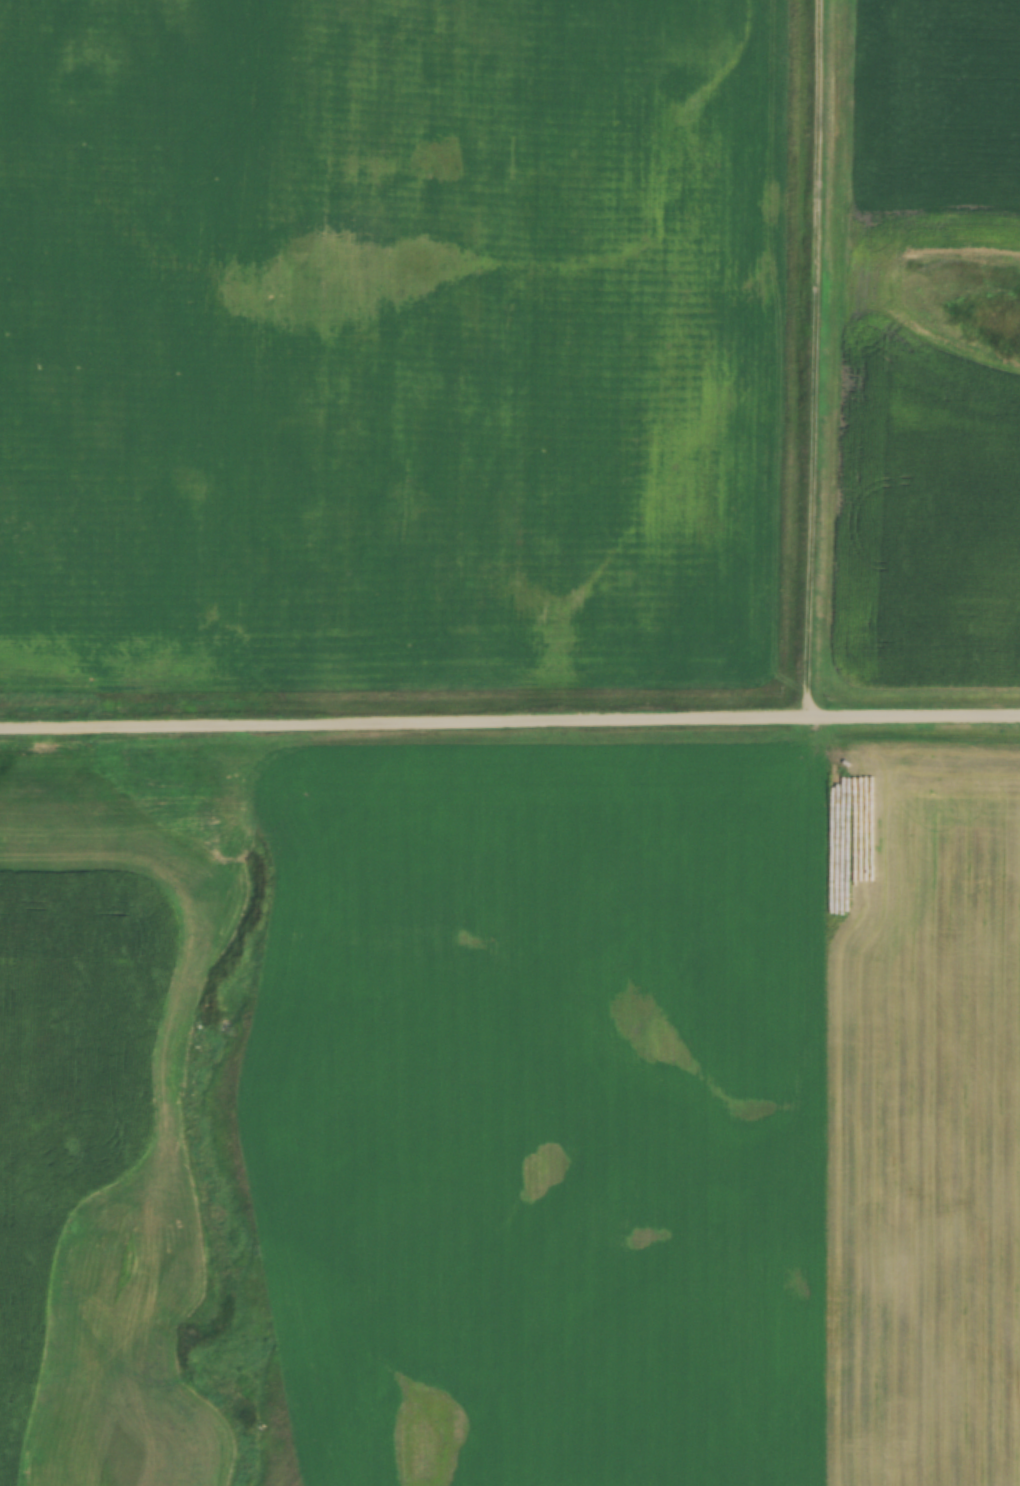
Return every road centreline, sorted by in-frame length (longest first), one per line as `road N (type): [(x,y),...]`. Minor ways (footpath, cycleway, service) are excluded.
road 1 (residential): [(0,724),(1019,712)]
road 2 (track): [(806,713),(815,0)]

